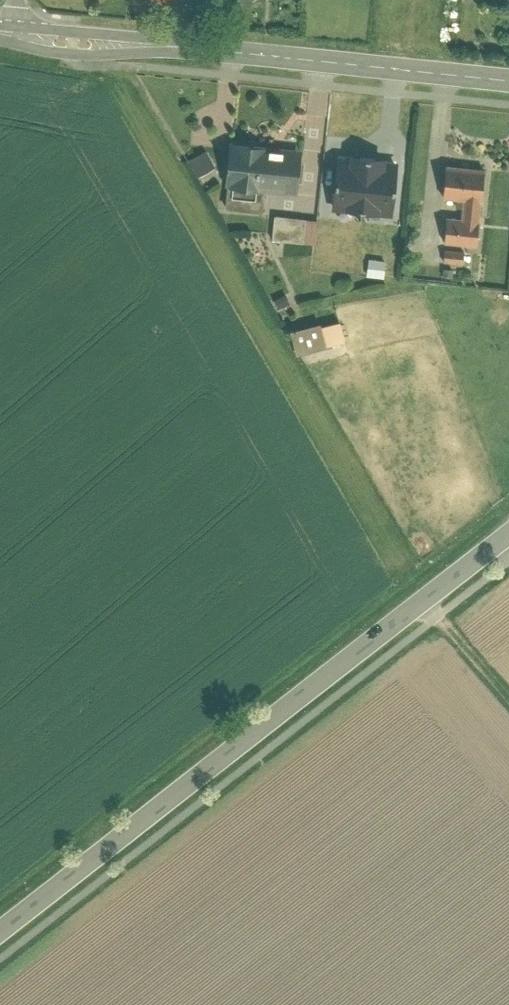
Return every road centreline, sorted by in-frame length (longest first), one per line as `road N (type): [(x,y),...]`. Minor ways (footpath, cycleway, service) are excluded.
road 1 (tertiary): [(508,536),(0,933)]
road 2 (tertiary): [(508,79),(24,33)]

